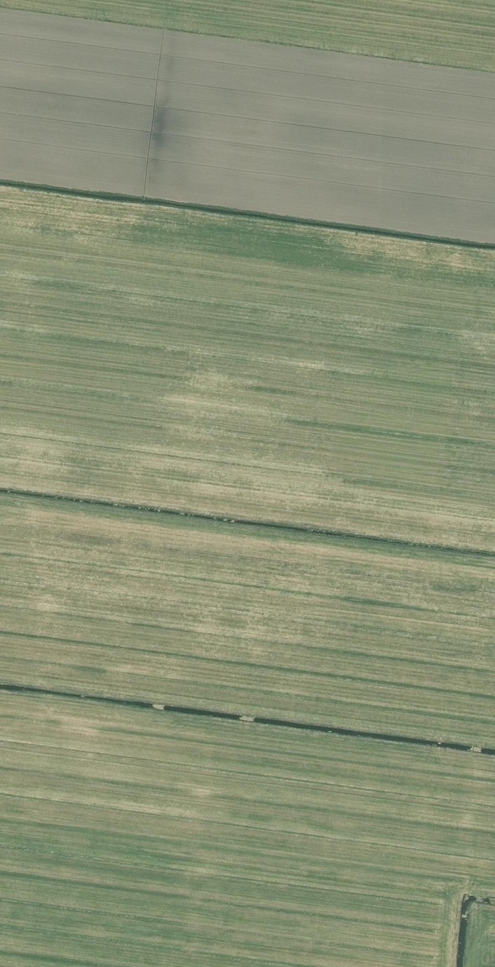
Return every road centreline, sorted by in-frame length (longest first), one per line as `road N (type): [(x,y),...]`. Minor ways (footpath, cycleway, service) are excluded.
road 1 (track): [(0,500),(494,566)]

